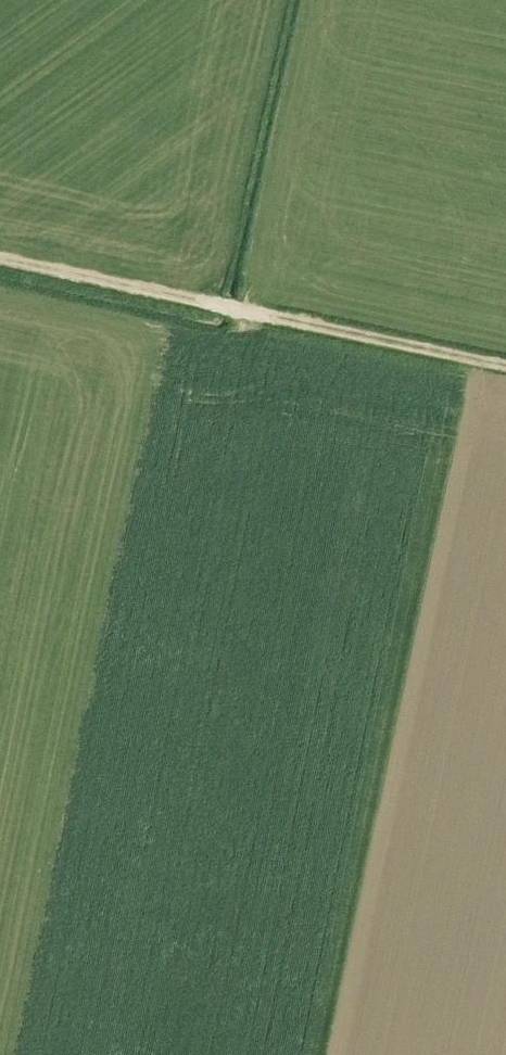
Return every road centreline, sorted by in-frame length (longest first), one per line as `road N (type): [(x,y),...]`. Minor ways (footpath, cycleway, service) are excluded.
road 1 (track): [(505,364),(0,254)]

